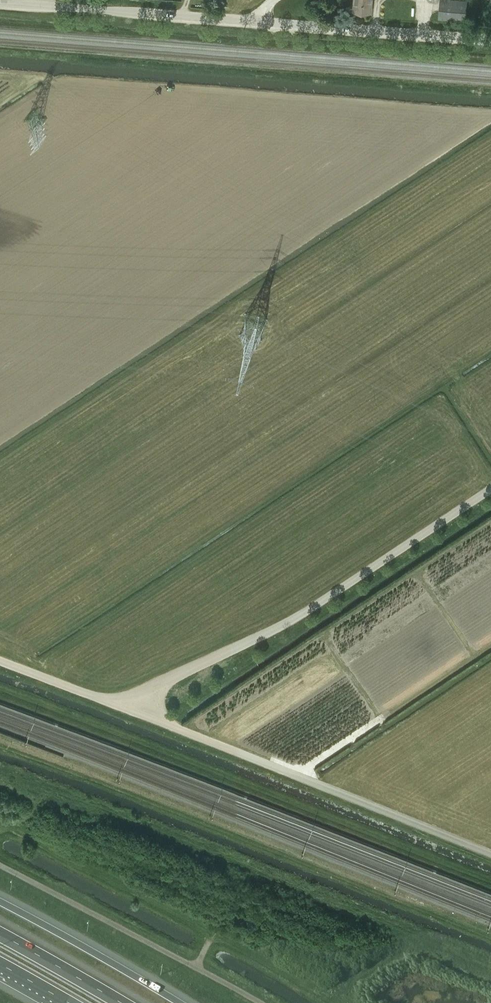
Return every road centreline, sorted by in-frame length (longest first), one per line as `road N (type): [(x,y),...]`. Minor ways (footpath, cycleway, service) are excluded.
road 1 (unclassified): [(490,40),(0,3)]
road 2 (unclassified): [(116,705),(282,627),(490,489)]
road 3 (unclassified): [(490,853),(116,705)]
road 4 (unclassified): [(0,865),(261,1002)]
road 5 (motorway): [(178,1002),(0,902)]
road 6 (motorway): [(120,1002),(0,932)]
road 7 (unclassified): [(116,705),(0,661)]

